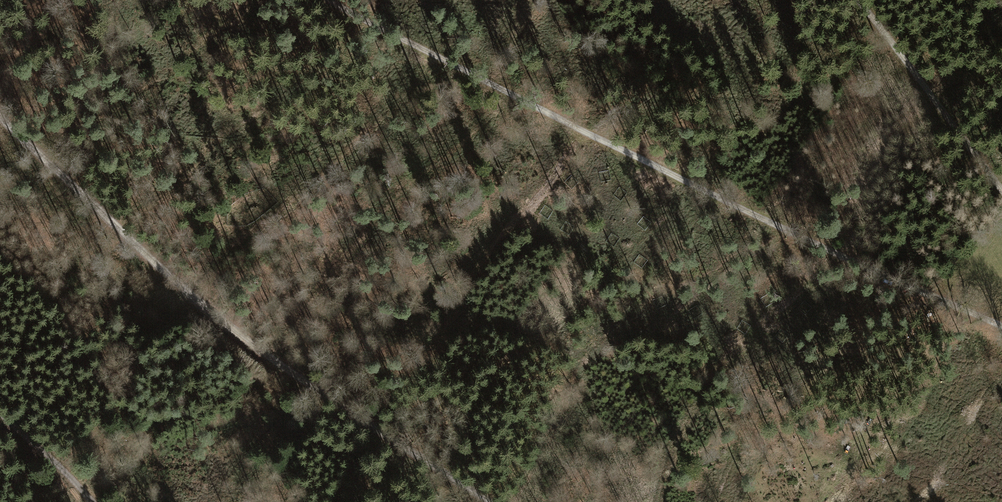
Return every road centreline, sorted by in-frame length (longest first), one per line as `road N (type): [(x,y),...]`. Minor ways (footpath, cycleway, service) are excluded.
road 1 (track): [(330,0),(697,187),(1001,325)]
road 2 (track): [(0,118),(243,340),(485,501)]
road 3 (track): [(1001,189),(855,0)]
road 4 (track): [(0,413),(90,501)]

